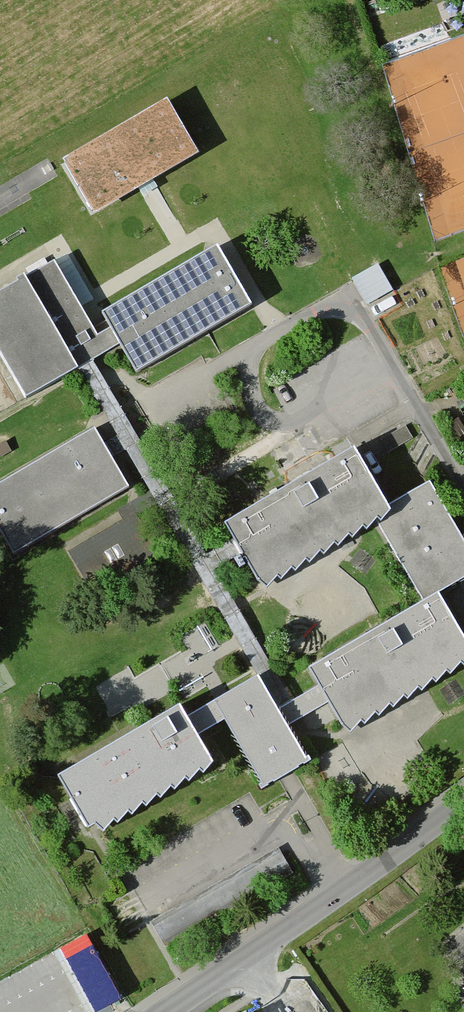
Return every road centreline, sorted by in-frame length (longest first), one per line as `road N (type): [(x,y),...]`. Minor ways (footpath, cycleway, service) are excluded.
road 1 (residential): [(463,800),(155,1011)]

